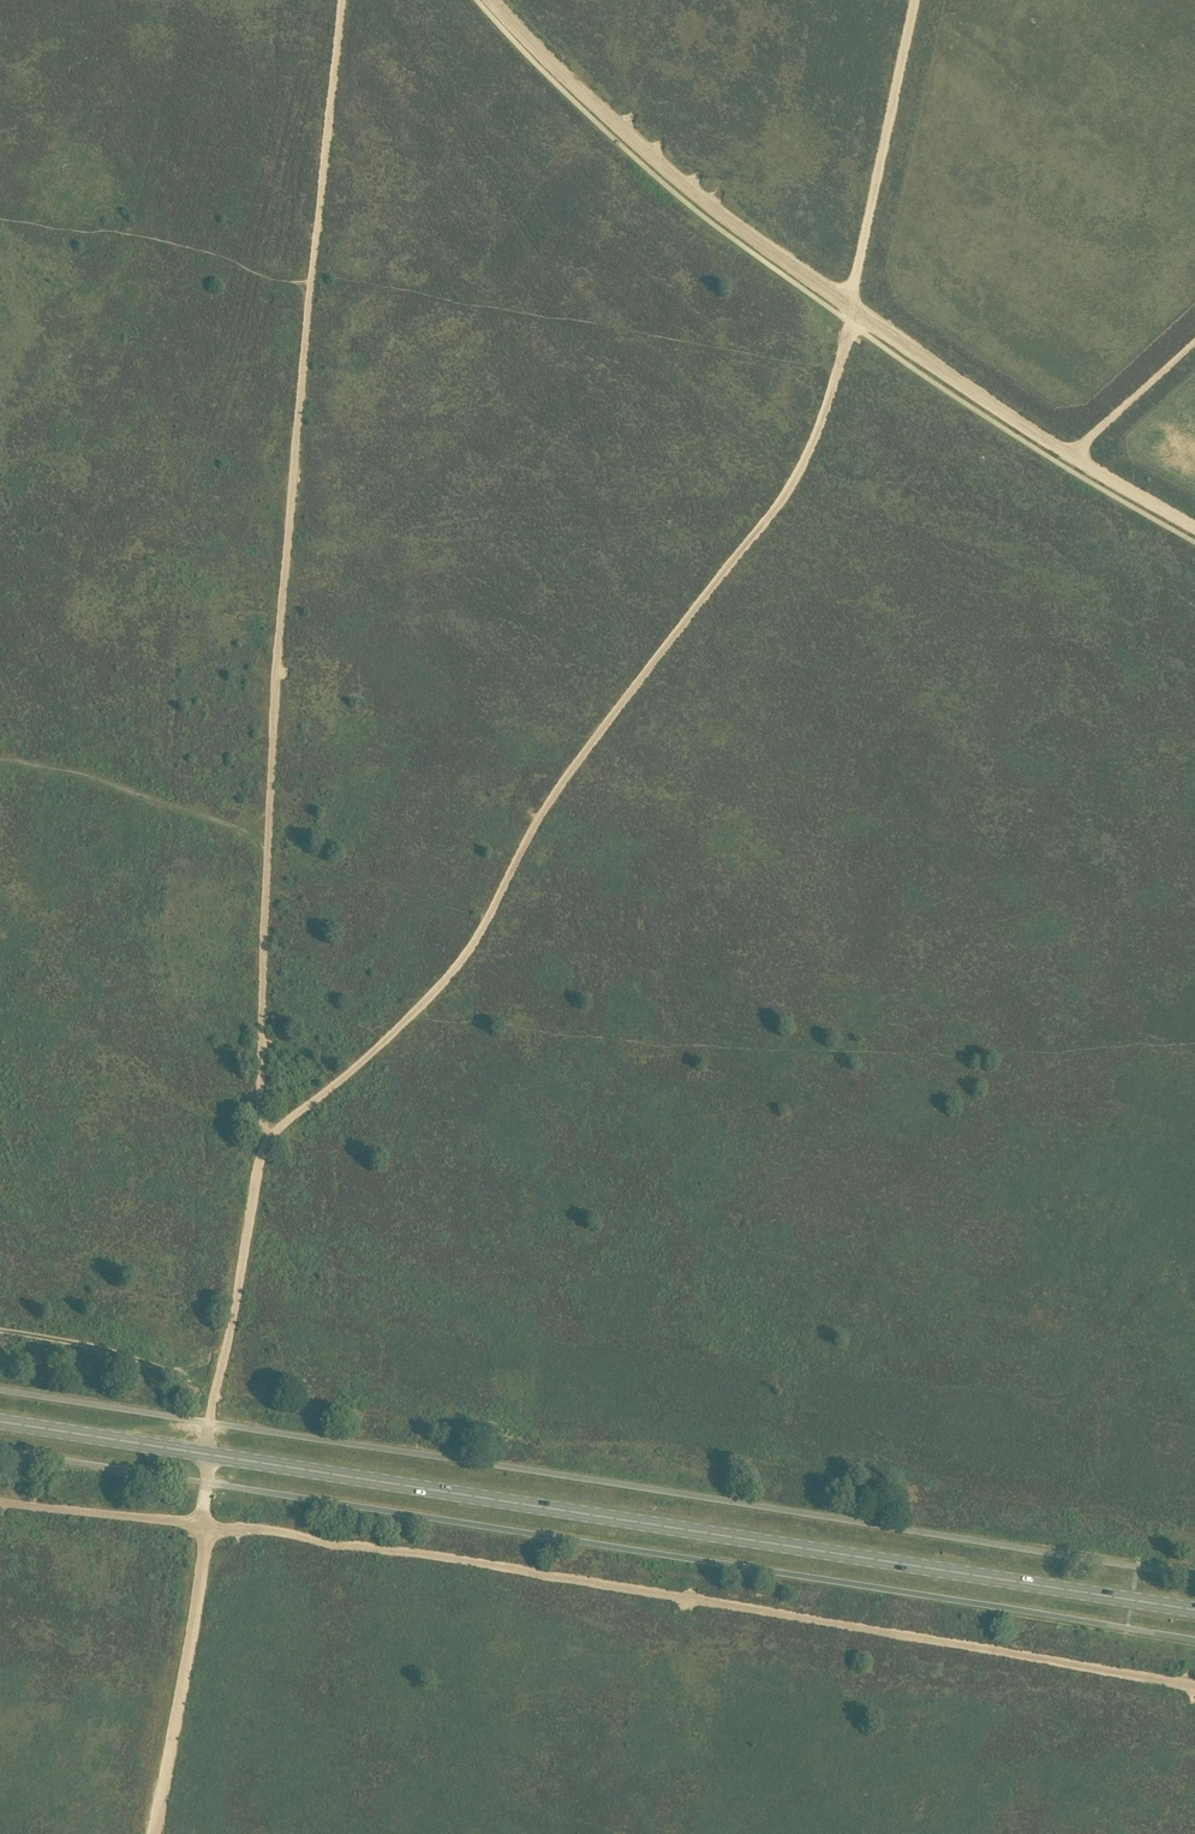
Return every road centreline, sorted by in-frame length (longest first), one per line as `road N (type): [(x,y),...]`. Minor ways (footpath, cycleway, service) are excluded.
road 1 (track): [(1194,1526),(1041,1501),(871,1491),(634,1445),(508,1440),(280,1406),(205,1390),(107,1351),(0,1330)]
road 2 (primary): [(1194,1610),(0,1422)]
road 3 (track): [(1194,1686),(449,1557),(203,1525)]
road 4 (track): [(842,354),(788,492),(573,770),(466,955),(353,1070),(265,1137)]
road 5 (track): [(342,0),(294,434),(268,842)]
road 6 (track): [(492,0),(656,159),(741,229),(1070,456)]
road 7 (track): [(268,842),(265,1137),(208,1422),(203,1525)]
road 8 (track): [(842,354),(917,0)]
road 9 (track): [(203,1525),(203,1573),(155,1833)]
road 10 (track): [(203,1525),(0,1503)]
road 11 (track): [(1070,456),(1194,340)]
road 12 (track): [(1070,456),(1194,528)]

